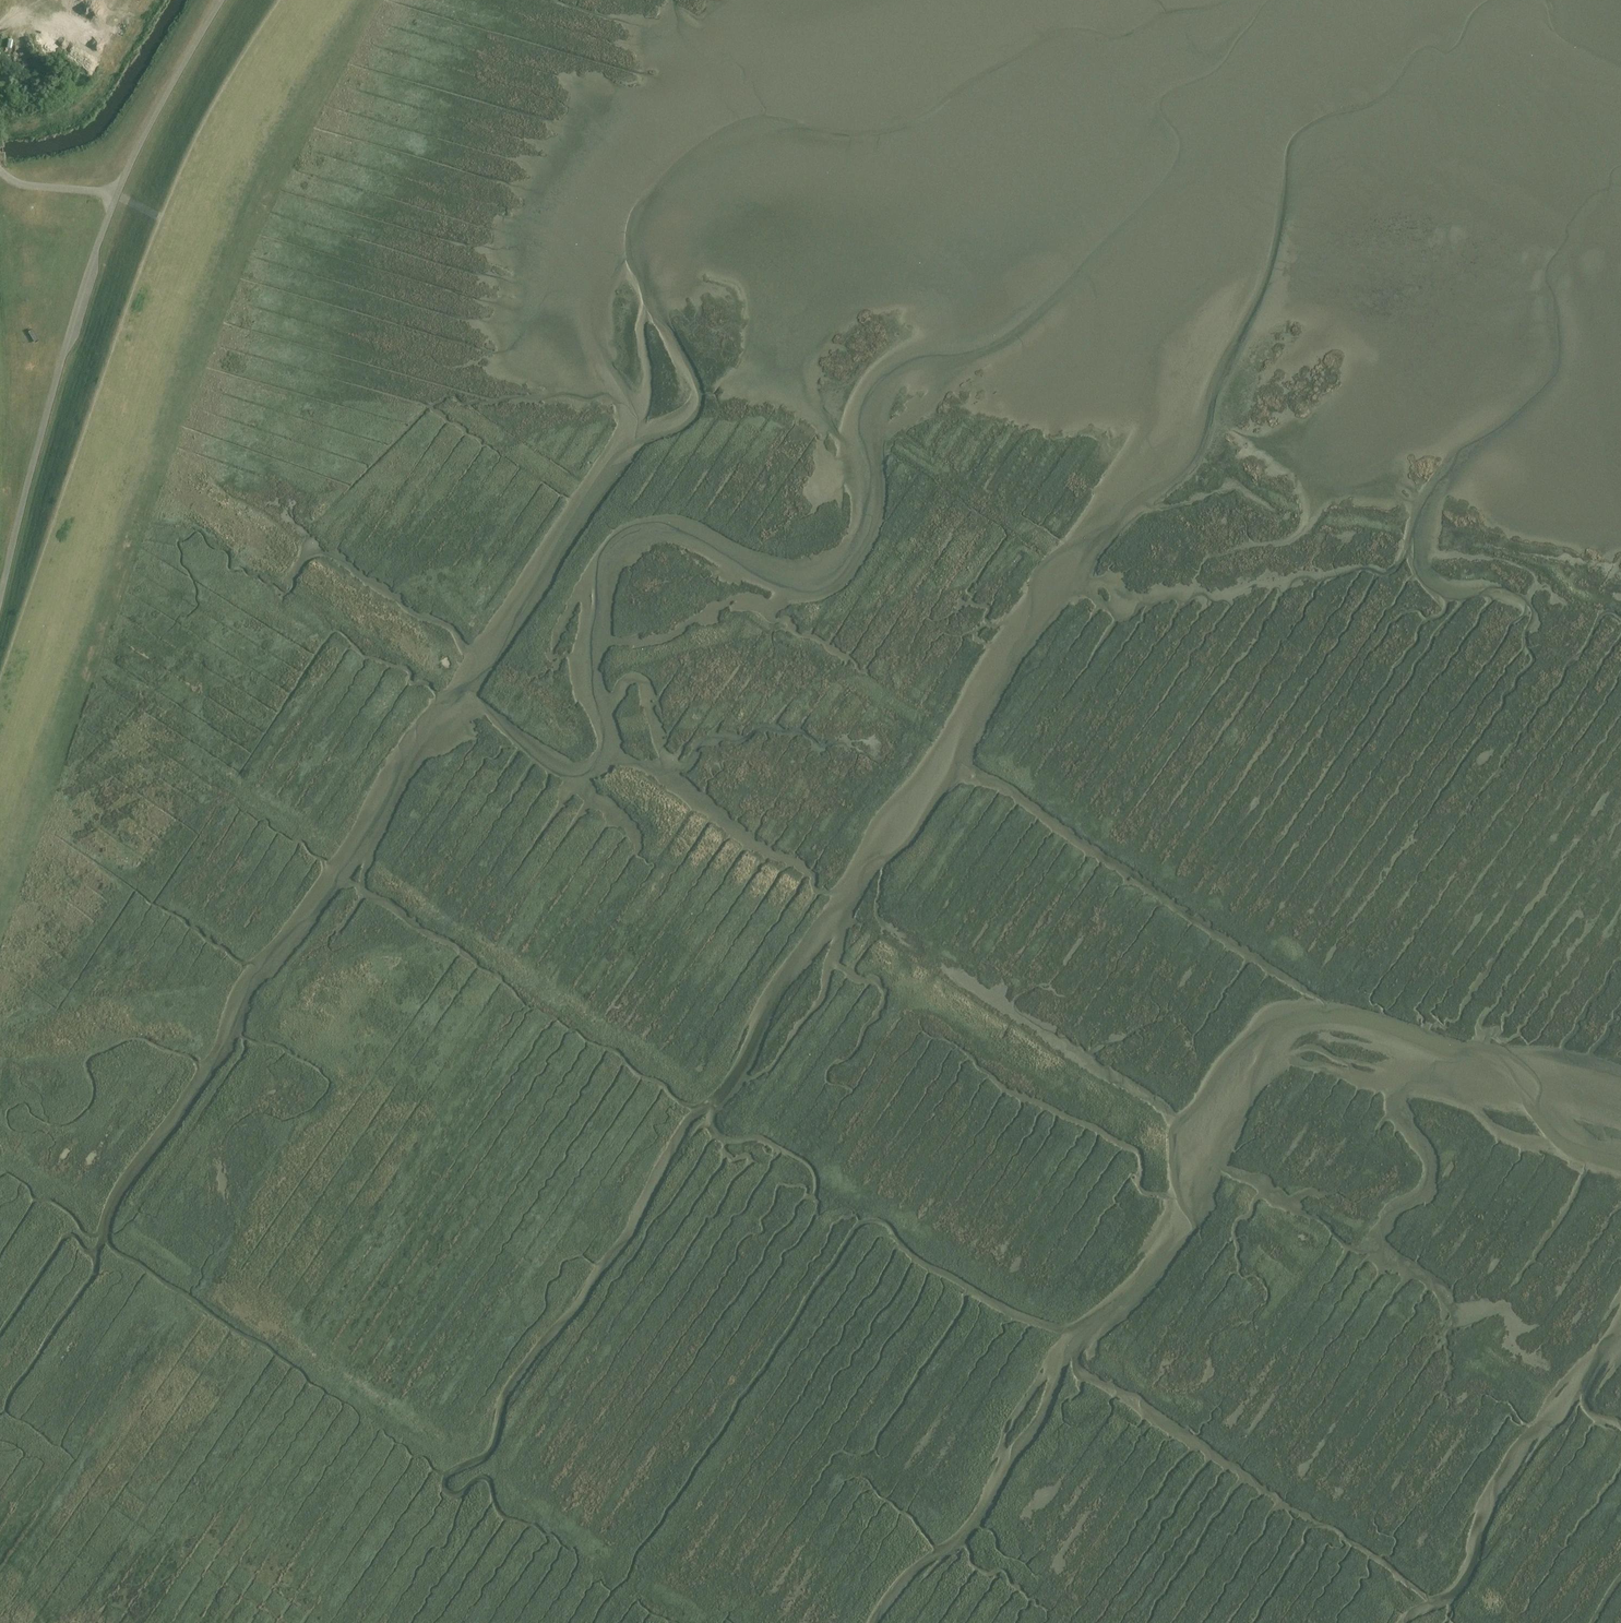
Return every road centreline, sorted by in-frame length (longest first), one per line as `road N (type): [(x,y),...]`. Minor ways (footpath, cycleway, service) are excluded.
road 1 (track): [(224,0),(111,197),(0,598)]

